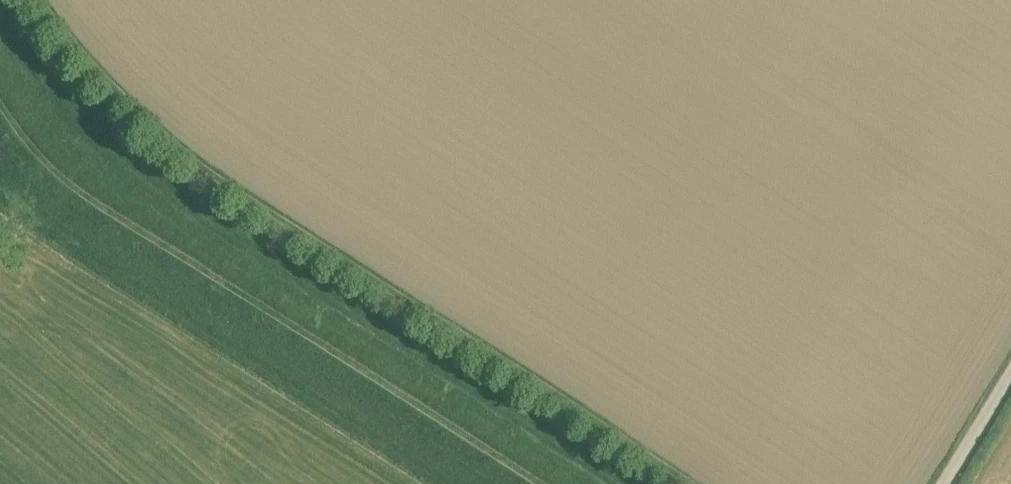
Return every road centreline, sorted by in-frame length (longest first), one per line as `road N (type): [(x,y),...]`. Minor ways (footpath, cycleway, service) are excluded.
road 1 (track): [(674,483),(175,160),(114,105),(26,0)]
road 2 (track): [(0,98),(76,183),(541,483)]
road 3 (unclassified): [(948,483),(1010,380)]

